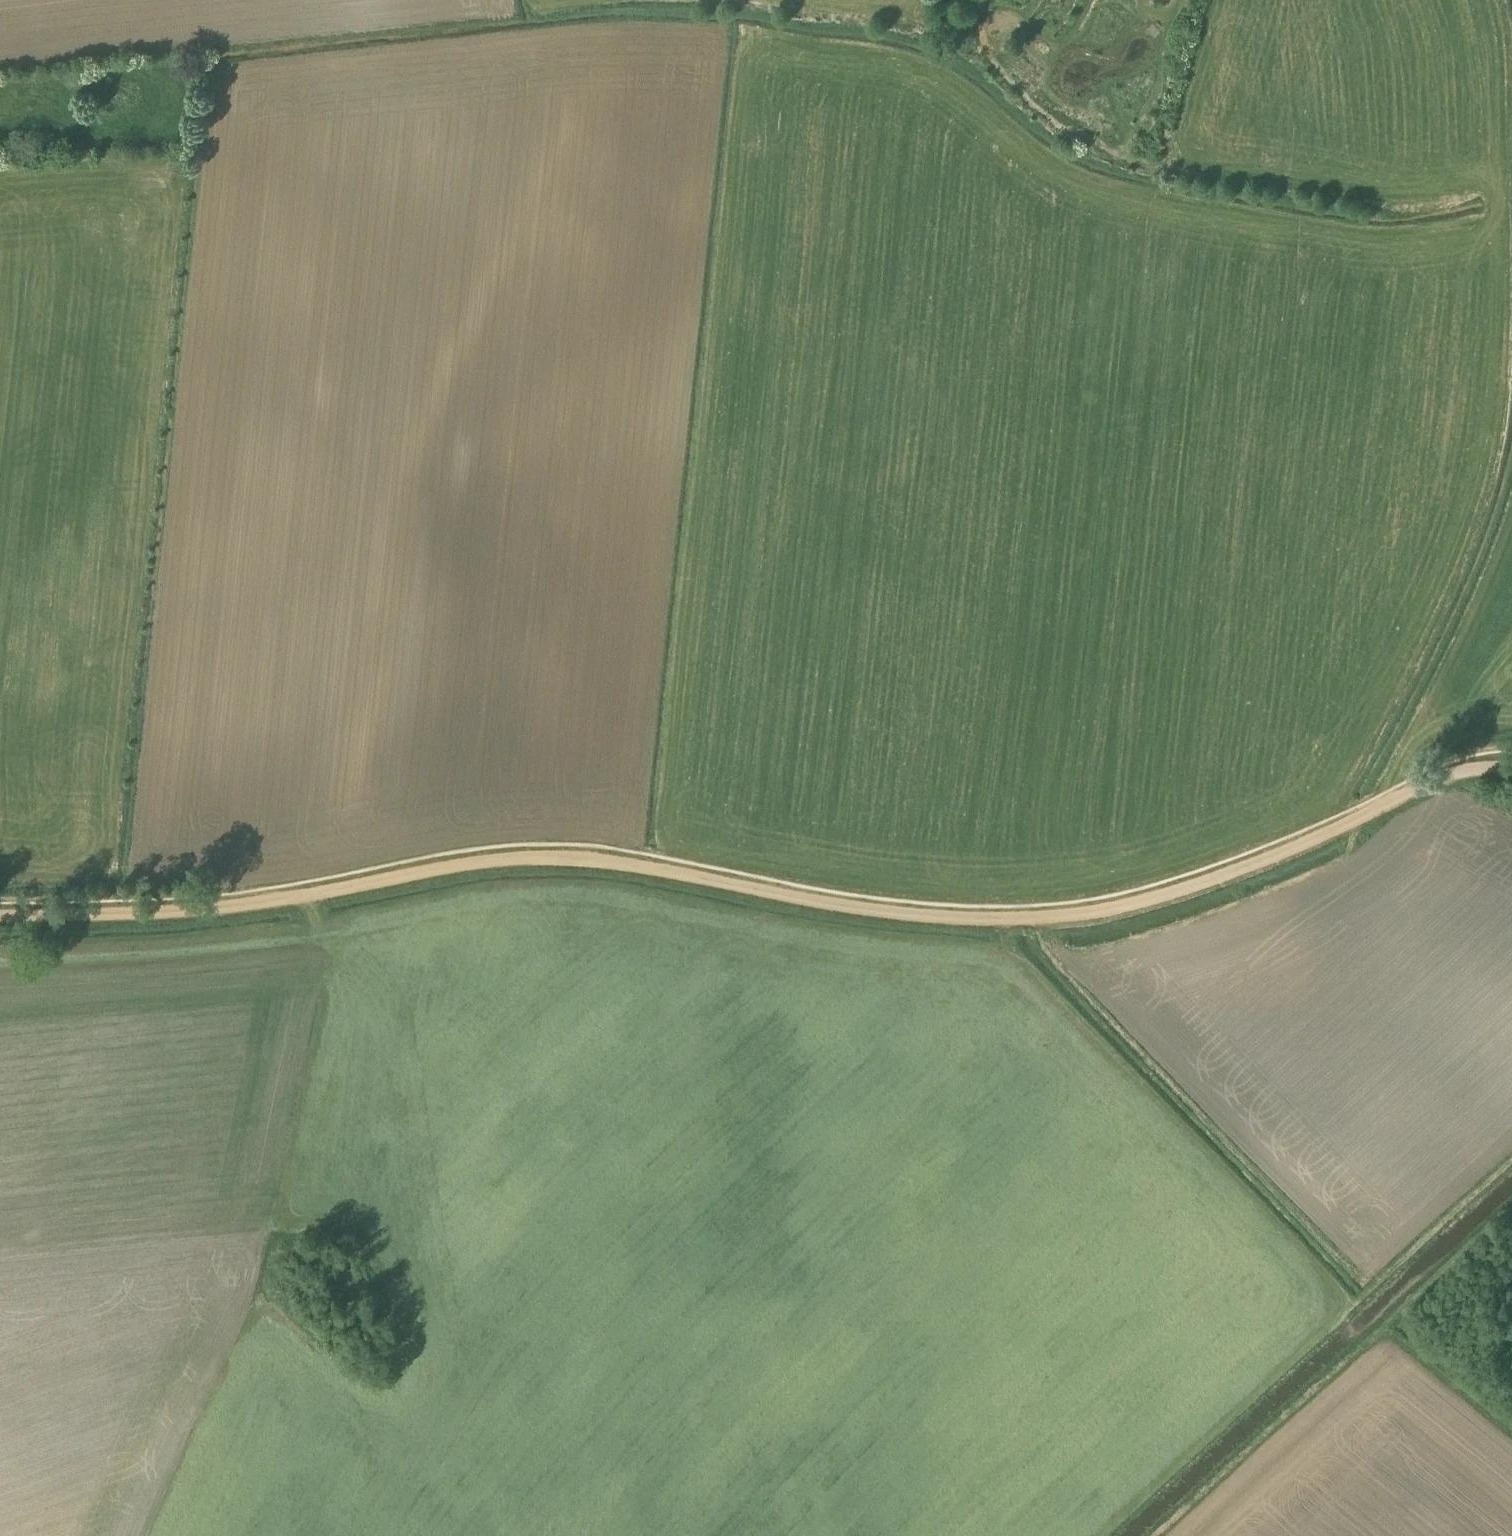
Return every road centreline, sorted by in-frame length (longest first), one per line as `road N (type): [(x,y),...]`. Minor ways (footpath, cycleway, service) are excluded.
road 1 (track): [(1511,771),(1482,770),(1404,798),(1185,891),(1068,917),(962,921),(862,913),(590,862),(495,860),(224,910),(0,917)]

